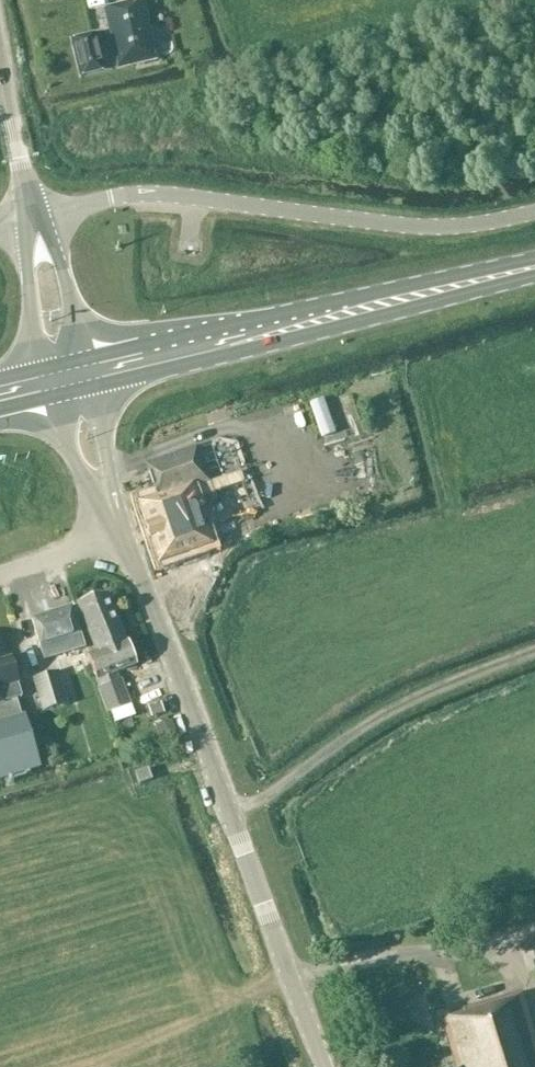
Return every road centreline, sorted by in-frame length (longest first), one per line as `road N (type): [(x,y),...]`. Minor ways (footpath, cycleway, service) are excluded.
road 1 (tertiary): [(324,1066),(123,535)]
road 2 (unclassified): [(34,218),(147,194),(417,227),(534,212)]
road 3 (primary): [(534,258),(86,359)]
road 4 (primary): [(94,386),(534,277)]
road 5 (track): [(534,652),(394,711),(229,813)]
road 6 (tertiary): [(34,218),(26,268),(43,369)]
road 7 (tertiary): [(86,359),(49,235),(34,218)]
road 8 (tertiary): [(34,218),(0,73)]
road 9 (residential): [(123,535),(0,575)]

